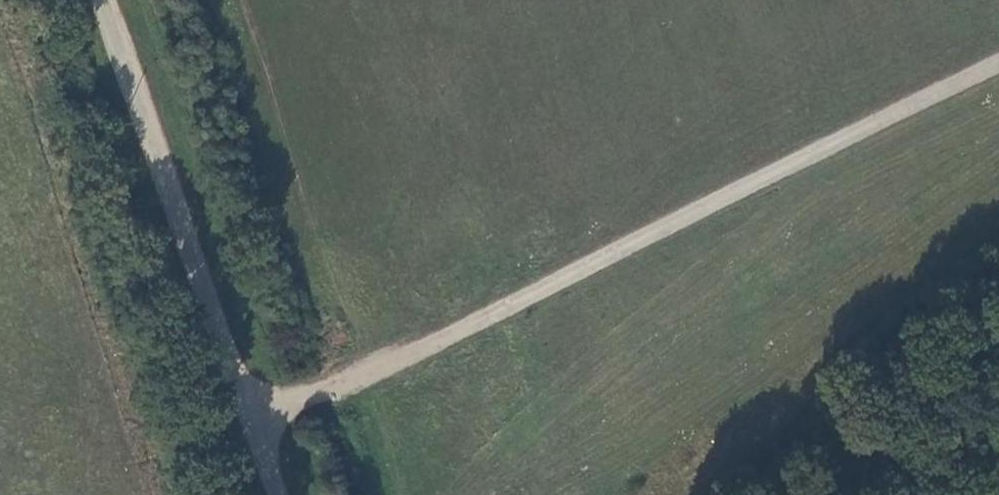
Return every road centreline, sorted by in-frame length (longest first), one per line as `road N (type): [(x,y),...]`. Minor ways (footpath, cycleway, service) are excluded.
road 1 (track): [(256,426),(998,60)]
road 2 (track): [(104,0),(256,426)]
road 3 (residential): [(886,494),(998,401)]

